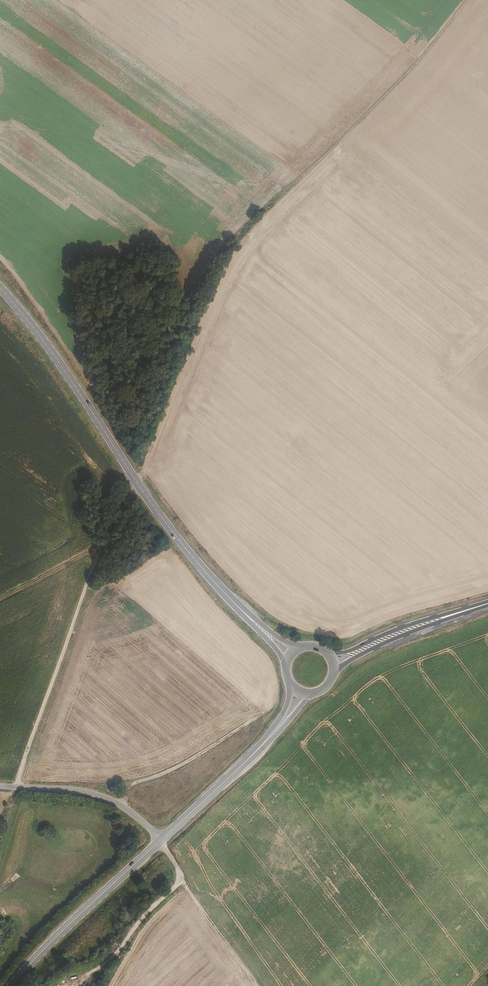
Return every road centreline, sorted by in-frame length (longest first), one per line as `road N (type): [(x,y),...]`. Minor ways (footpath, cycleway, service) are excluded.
road 1 (track): [(136,480),(0,846)]
road 2 (primary): [(179,540),(0,288)]
road 3 (secondary): [(12,985),(160,841)]
road 4 (unclassified): [(160,841),(99,796),(0,786)]
road 5 (track): [(122,806),(134,784),(178,768),(264,713)]
road 6 (primary): [(179,540),(274,645),(286,675)]
road 7 (track): [(160,841),(256,985)]
road 8 (primary): [(308,646),(264,627),(179,540)]
road 9 (primary): [(473,608),(350,651),(323,649)]
road 10 (primary): [(335,674),(383,643),(473,608)]
road 11 (track): [(183,883),(78,985)]

